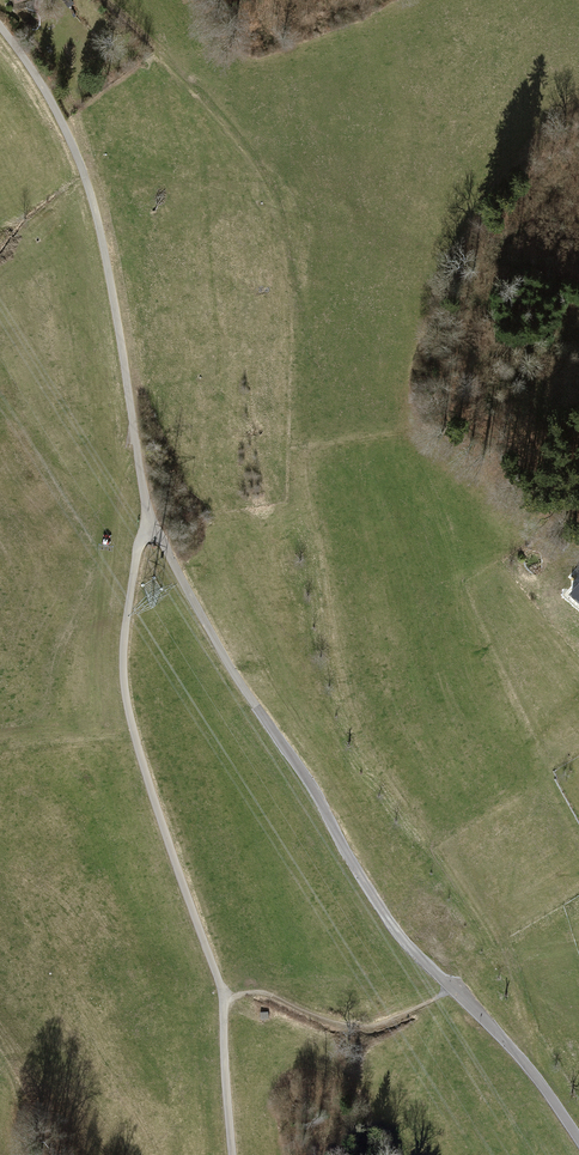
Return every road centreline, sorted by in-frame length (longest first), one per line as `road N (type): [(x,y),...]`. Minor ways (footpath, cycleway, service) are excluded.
road 1 (residential): [(151,526),(234,676),(315,791),(396,933),(536,1077),(578,1141)]
road 2 (track): [(151,526),(139,542),(124,635),(125,686),(172,857),(224,998),(233,1154)]
road 3 (unclassified): [(0,24),(41,83),(90,192),(151,526)]
road 4 (track): [(578,101),(454,236)]
road 5 (track): [(102,0),(215,112)]

